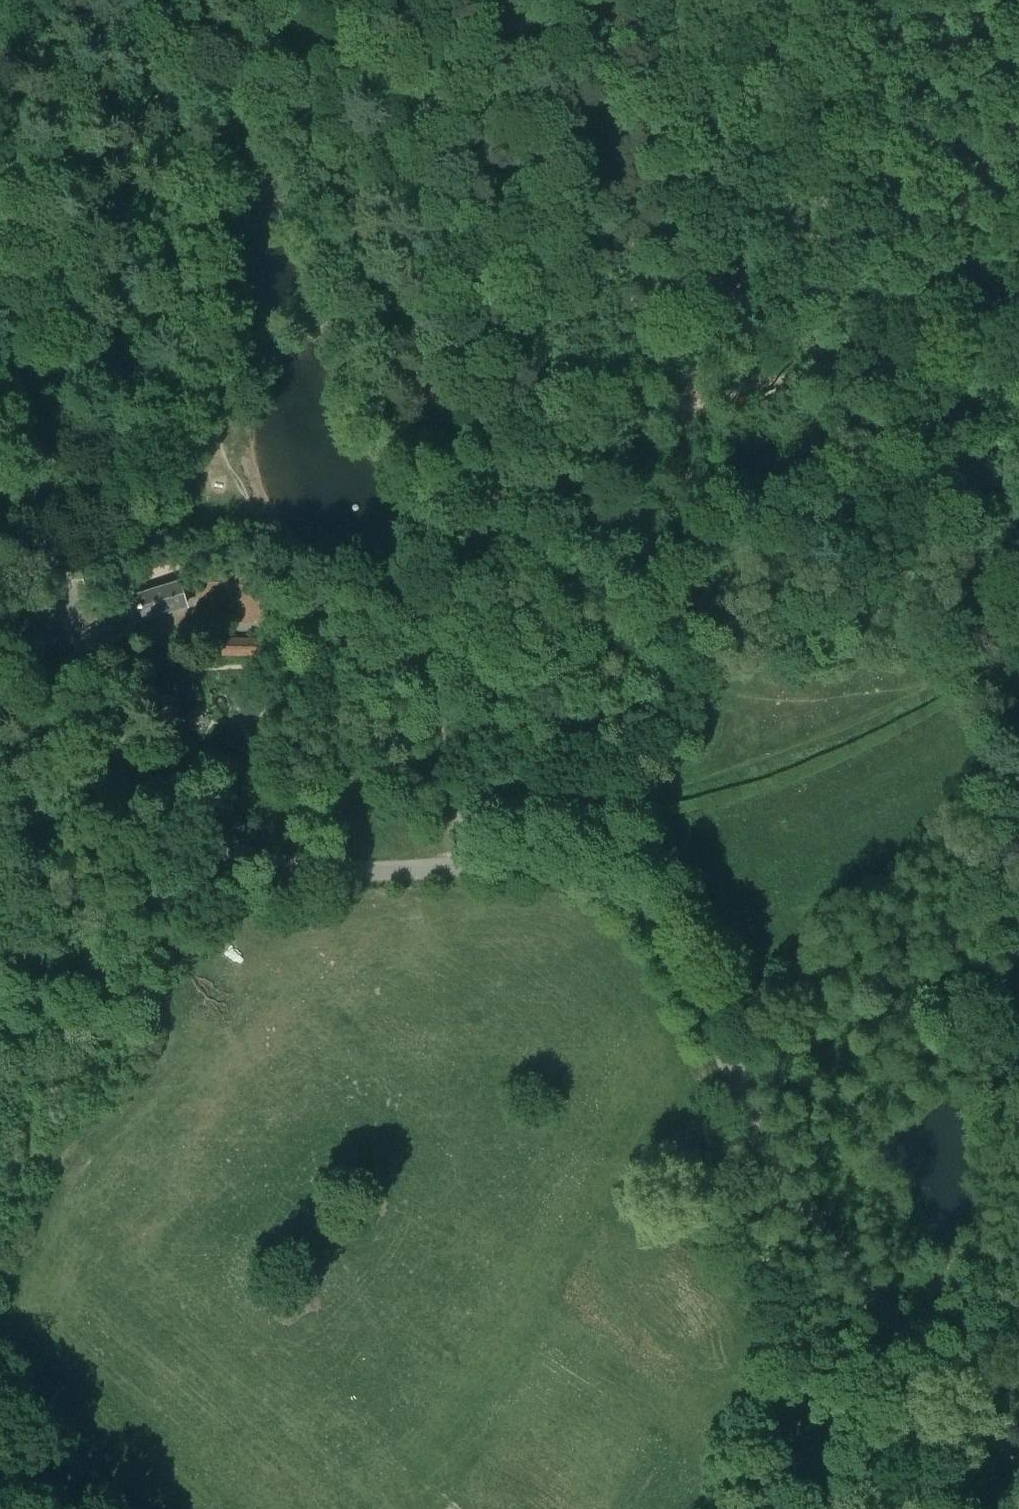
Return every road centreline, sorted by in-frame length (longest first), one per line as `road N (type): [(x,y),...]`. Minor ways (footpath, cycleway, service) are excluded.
road 1 (unclassified): [(1018,1460),(834,1250),(748,1106),(669,938),(632,892),(608,876),(542,864),(299,869),(203,837),(146,793),(118,749),(92,680),(0,325)]
road 2 (track): [(106,1508),(0,1416)]

